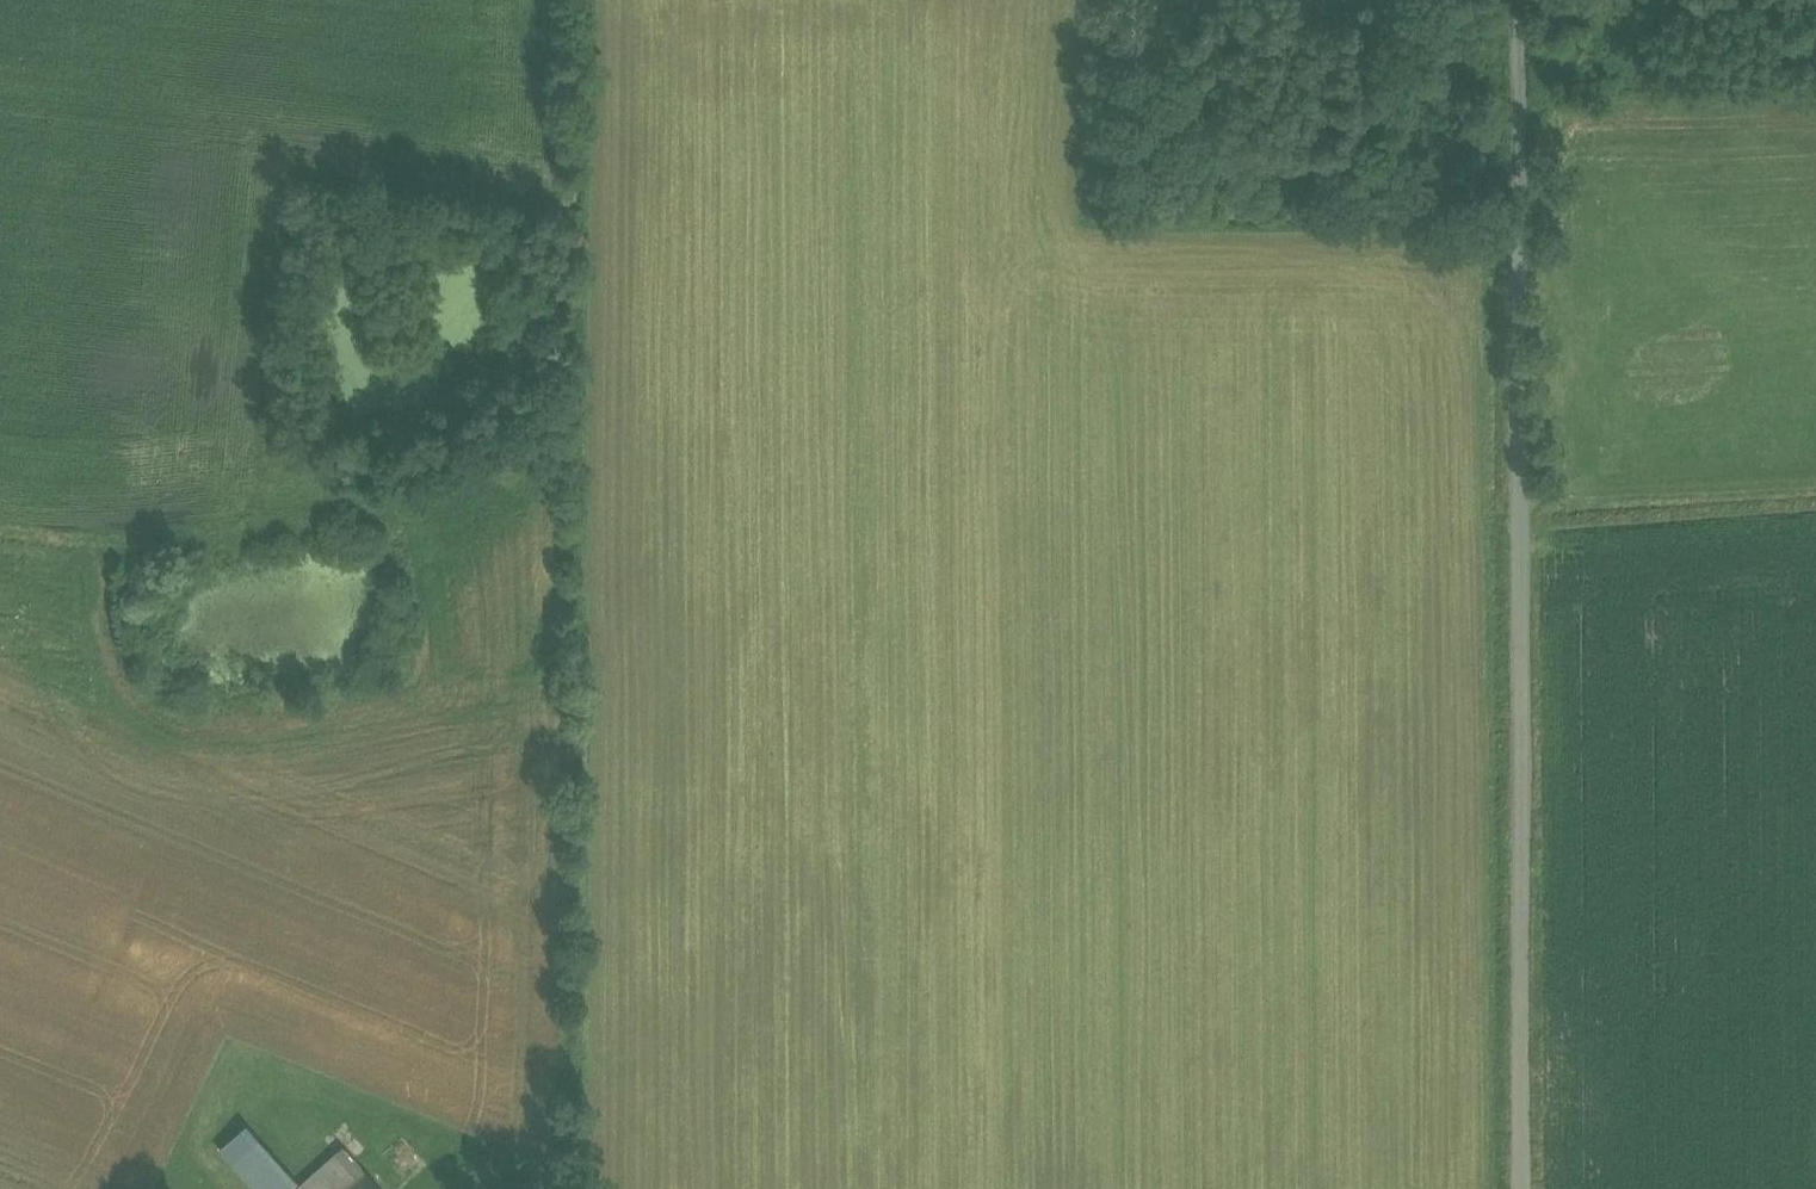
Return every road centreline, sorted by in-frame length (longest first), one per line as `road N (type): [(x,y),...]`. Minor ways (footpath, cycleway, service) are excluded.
road 1 (track): [(1532,1188),(1531,0)]

